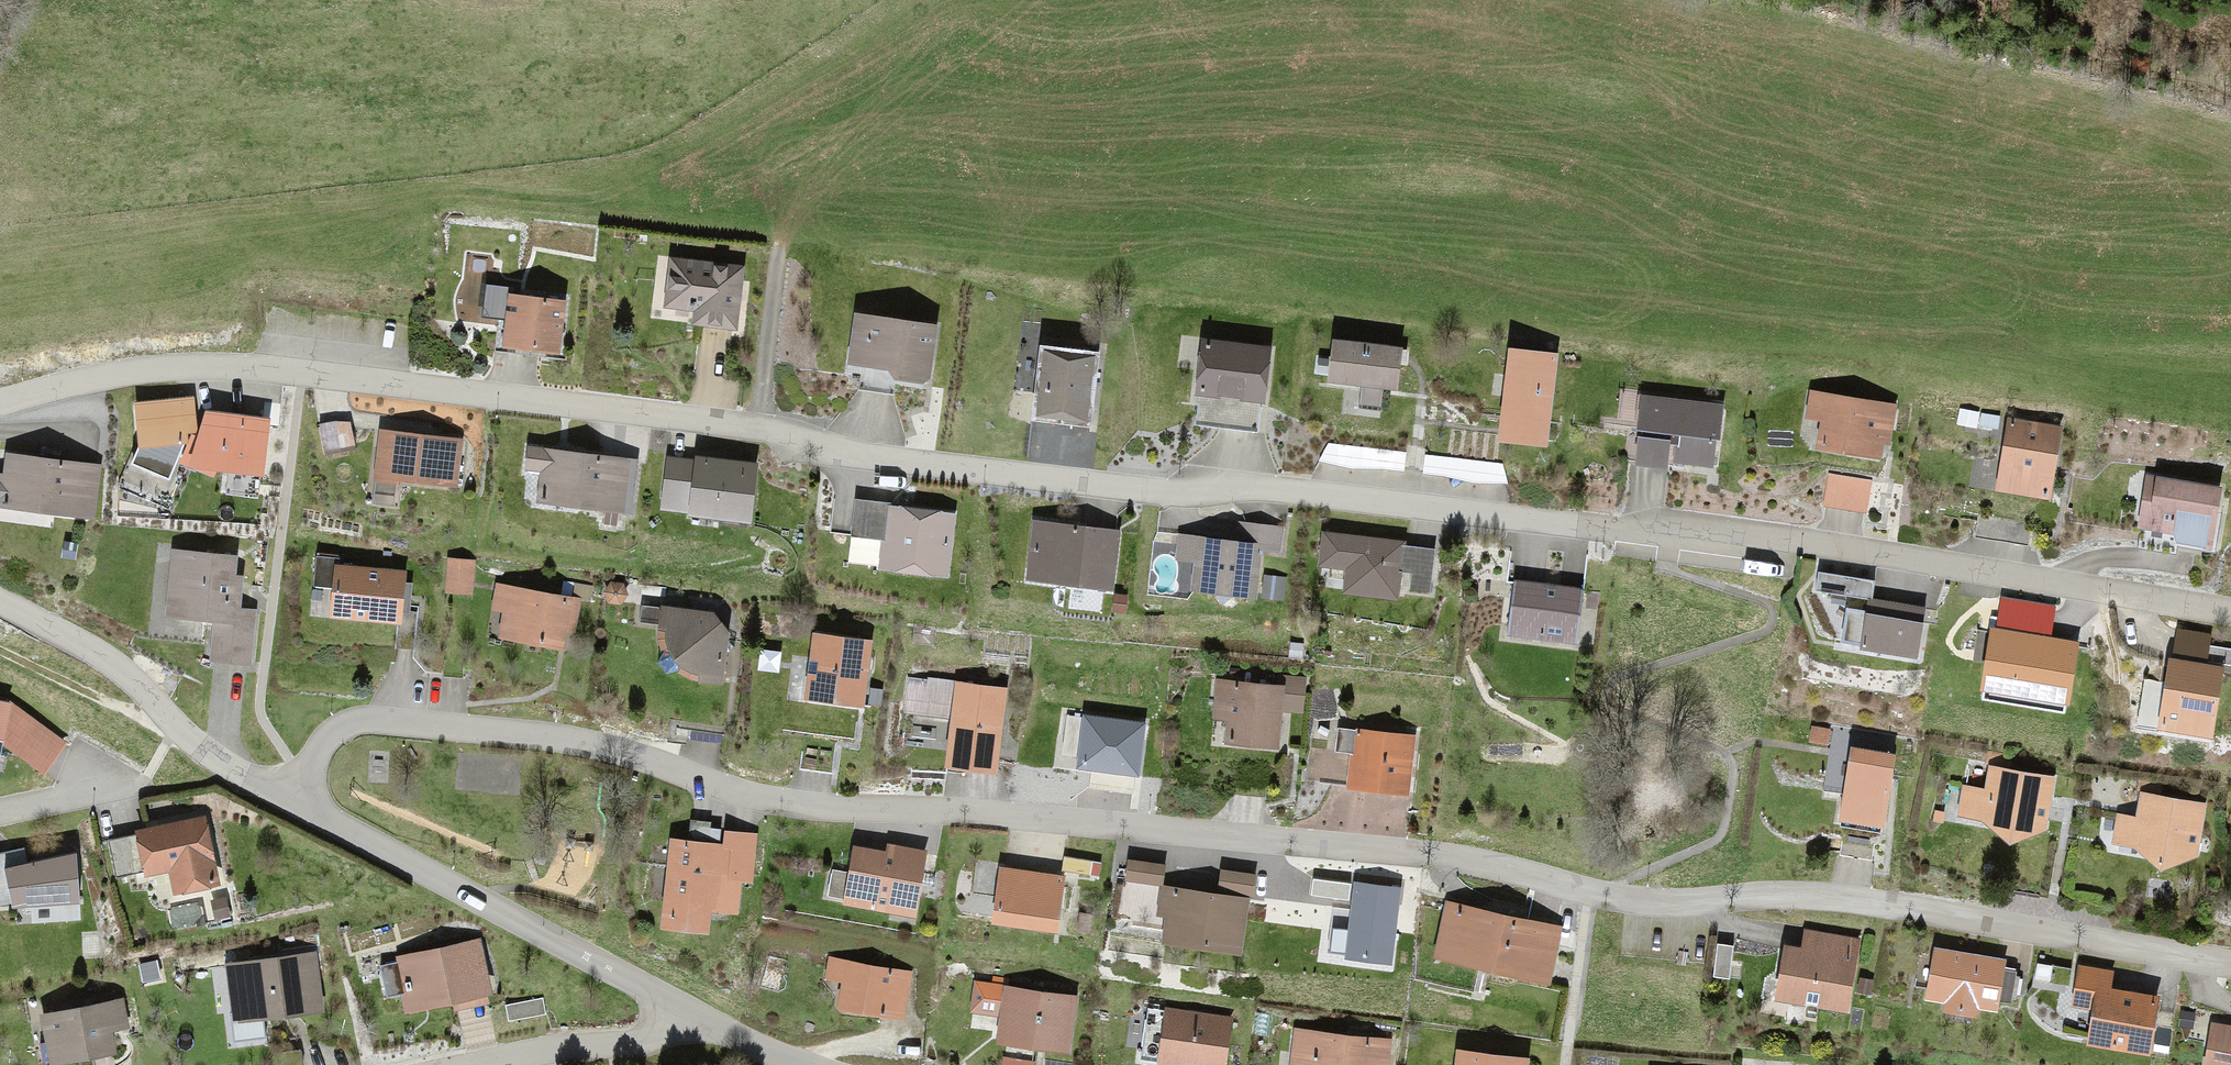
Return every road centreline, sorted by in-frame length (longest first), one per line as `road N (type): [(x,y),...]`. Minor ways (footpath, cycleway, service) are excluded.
road 1 (residential): [(0,398),(56,380),(184,363),(415,376),(1152,484),(1263,480),(1831,540),(2230,602)]
road 2 (residential): [(2230,970),(1894,908),(1607,899),(1432,858),(784,803),(555,739),(413,724),(359,720),(338,728),(291,799)]
road 3 (residential): [(291,799),(711,1024)]
road 4 (residential): [(711,1024),(635,1047),(566,1049),(490,1064)]
road 5 (residential): [(176,726),(110,660),(0,599)]
road 6 (track): [(0,649),(176,726)]
road 7 (residential): [(0,811),(139,782)]
road 8 (residential): [(176,726),(291,799)]

